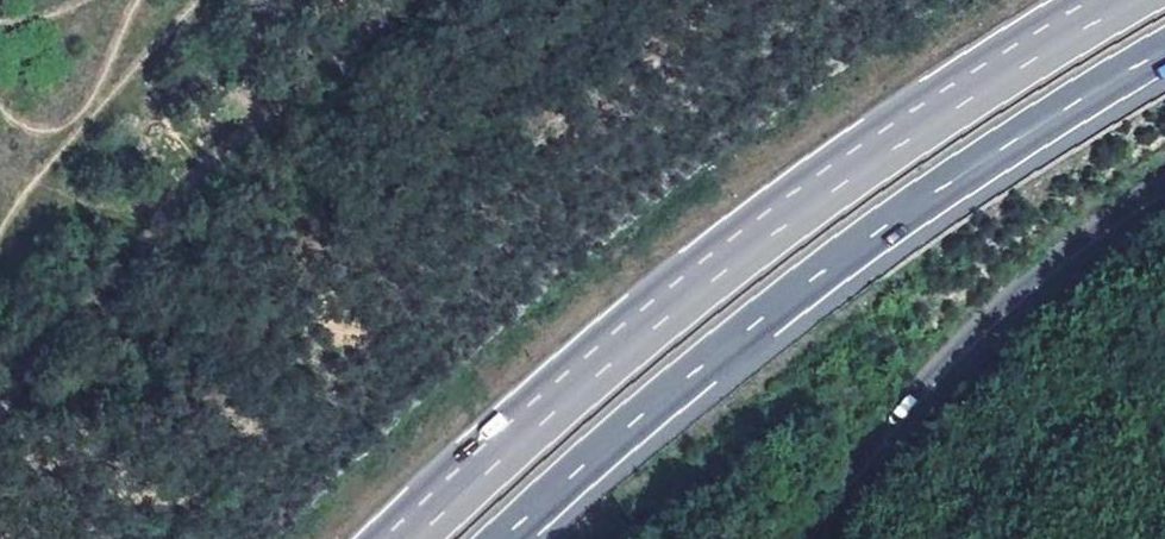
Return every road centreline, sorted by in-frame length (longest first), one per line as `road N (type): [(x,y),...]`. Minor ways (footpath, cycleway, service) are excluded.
road 1 (motorway): [(1122,0),(884,139),(707,268),(400,538)]
road 2 (motorway): [(503,538),(665,397),(836,264),(1007,143),(1164,48)]
road 3 (tertiary): [(1164,208),(1060,284),(977,360),(838,538)]

